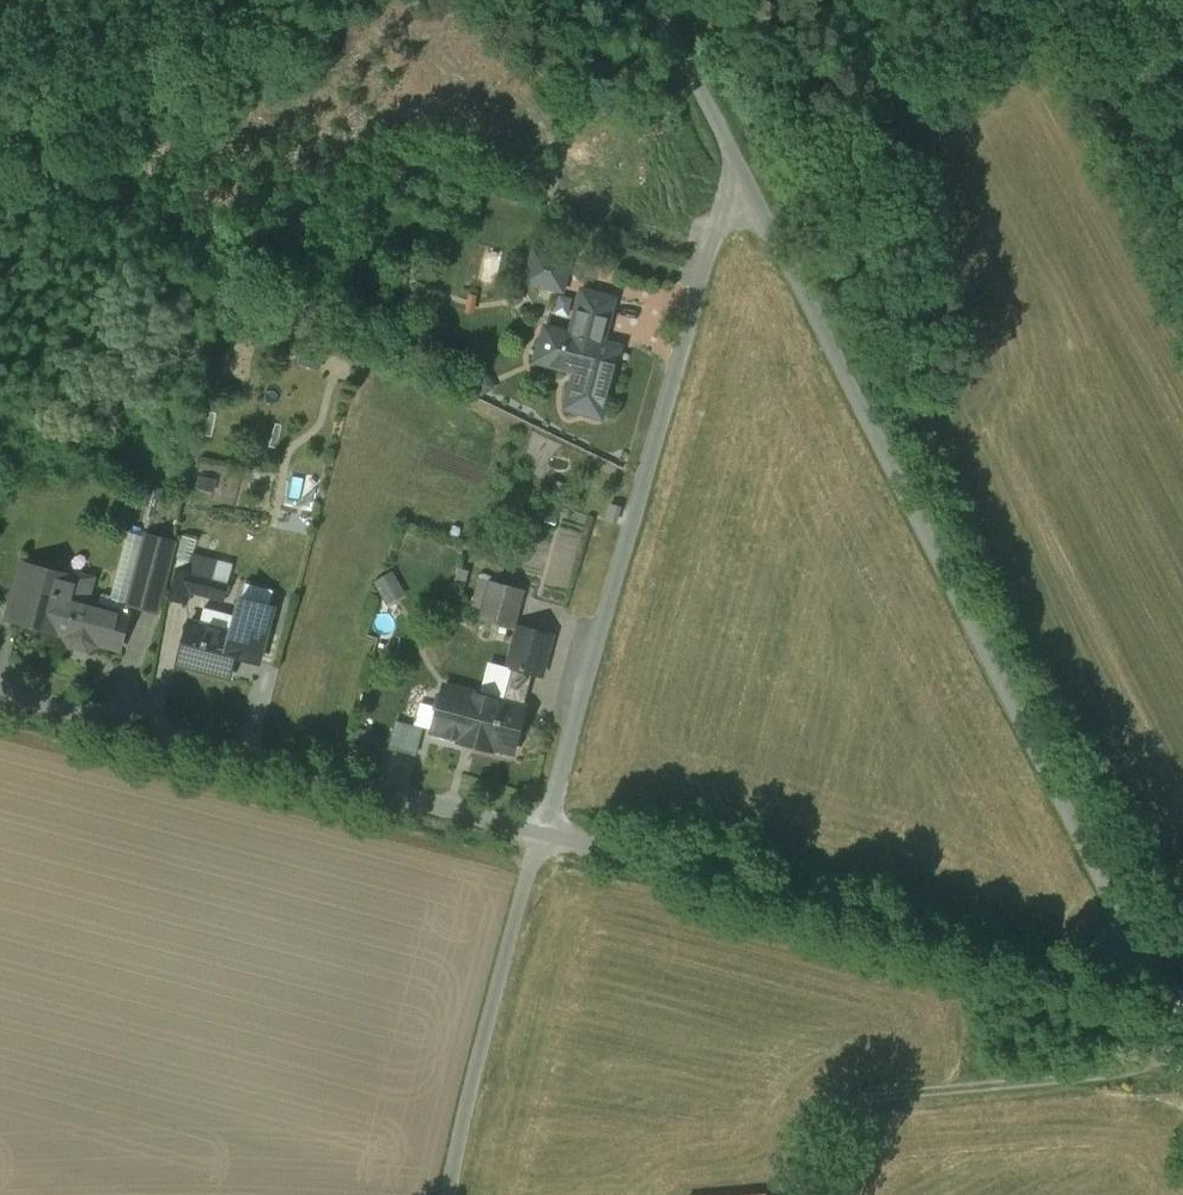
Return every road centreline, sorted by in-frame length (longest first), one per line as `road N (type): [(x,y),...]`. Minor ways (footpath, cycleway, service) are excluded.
road 1 (unclassified): [(1152,990),(744,171)]
road 2 (unclassified): [(546,838),(723,211),(744,171)]
road 3 (unclassified): [(546,838),(1152,990)]
road 4 (unclassified): [(0,694),(546,838)]
road 5 (track): [(1177,1041),(1163,1058),(1113,1076),(858,1105),(821,1129),(800,1194)]
road 6 (unclassified): [(744,171),(658,0)]

